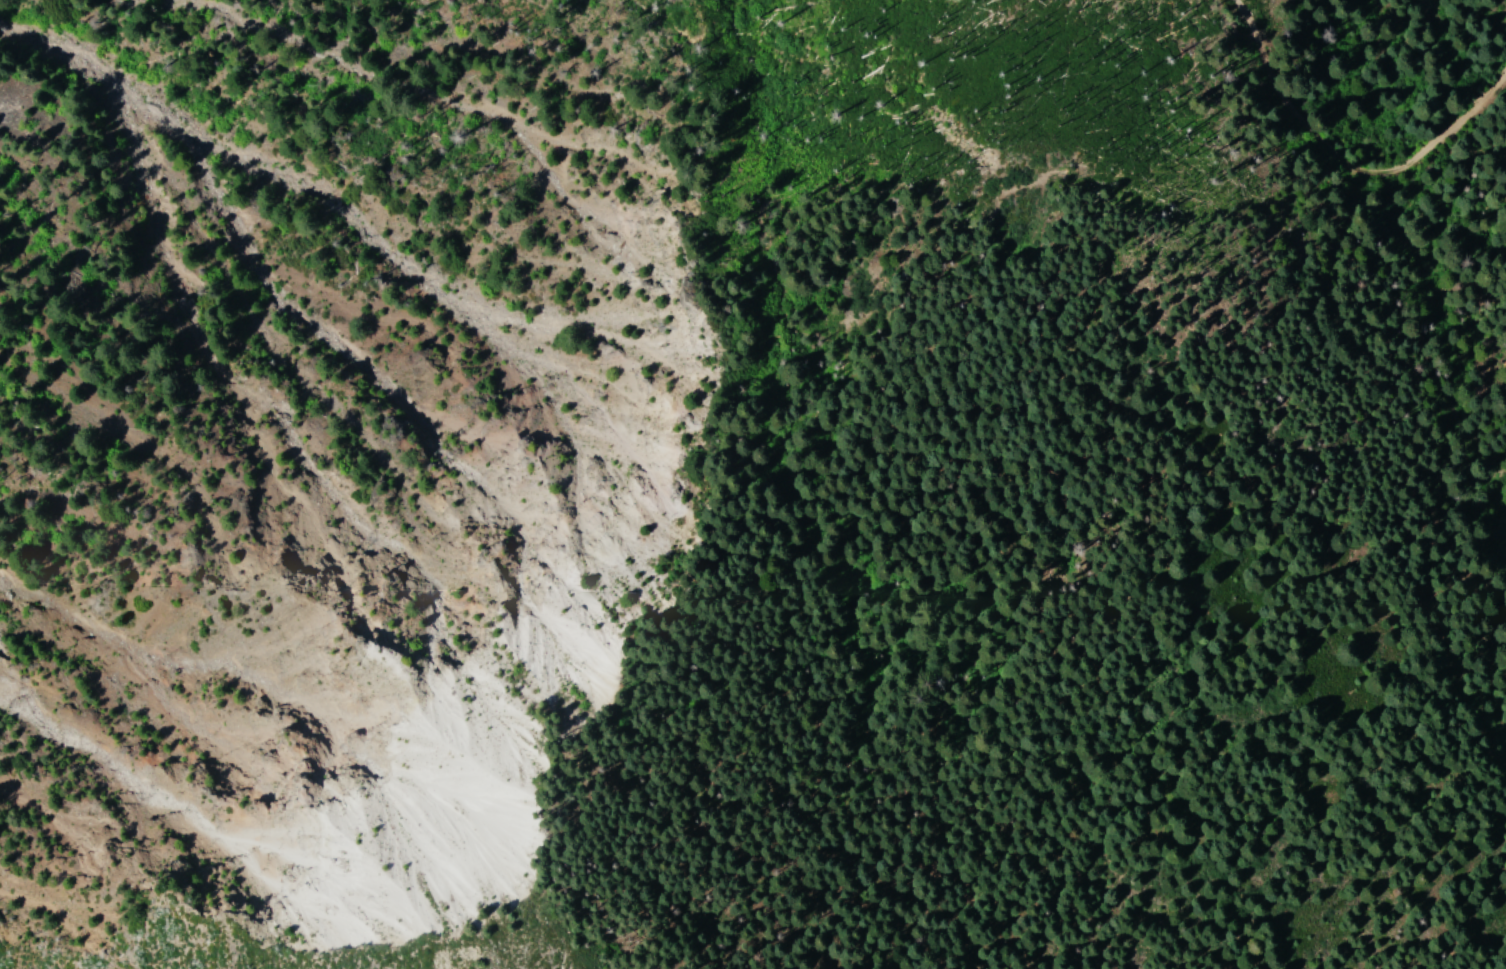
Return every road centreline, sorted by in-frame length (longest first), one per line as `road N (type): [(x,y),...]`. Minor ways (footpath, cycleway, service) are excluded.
road 1 (track): [(1505,76),(1423,163),(1386,174),(1359,169),(1304,126),(1240,0)]

